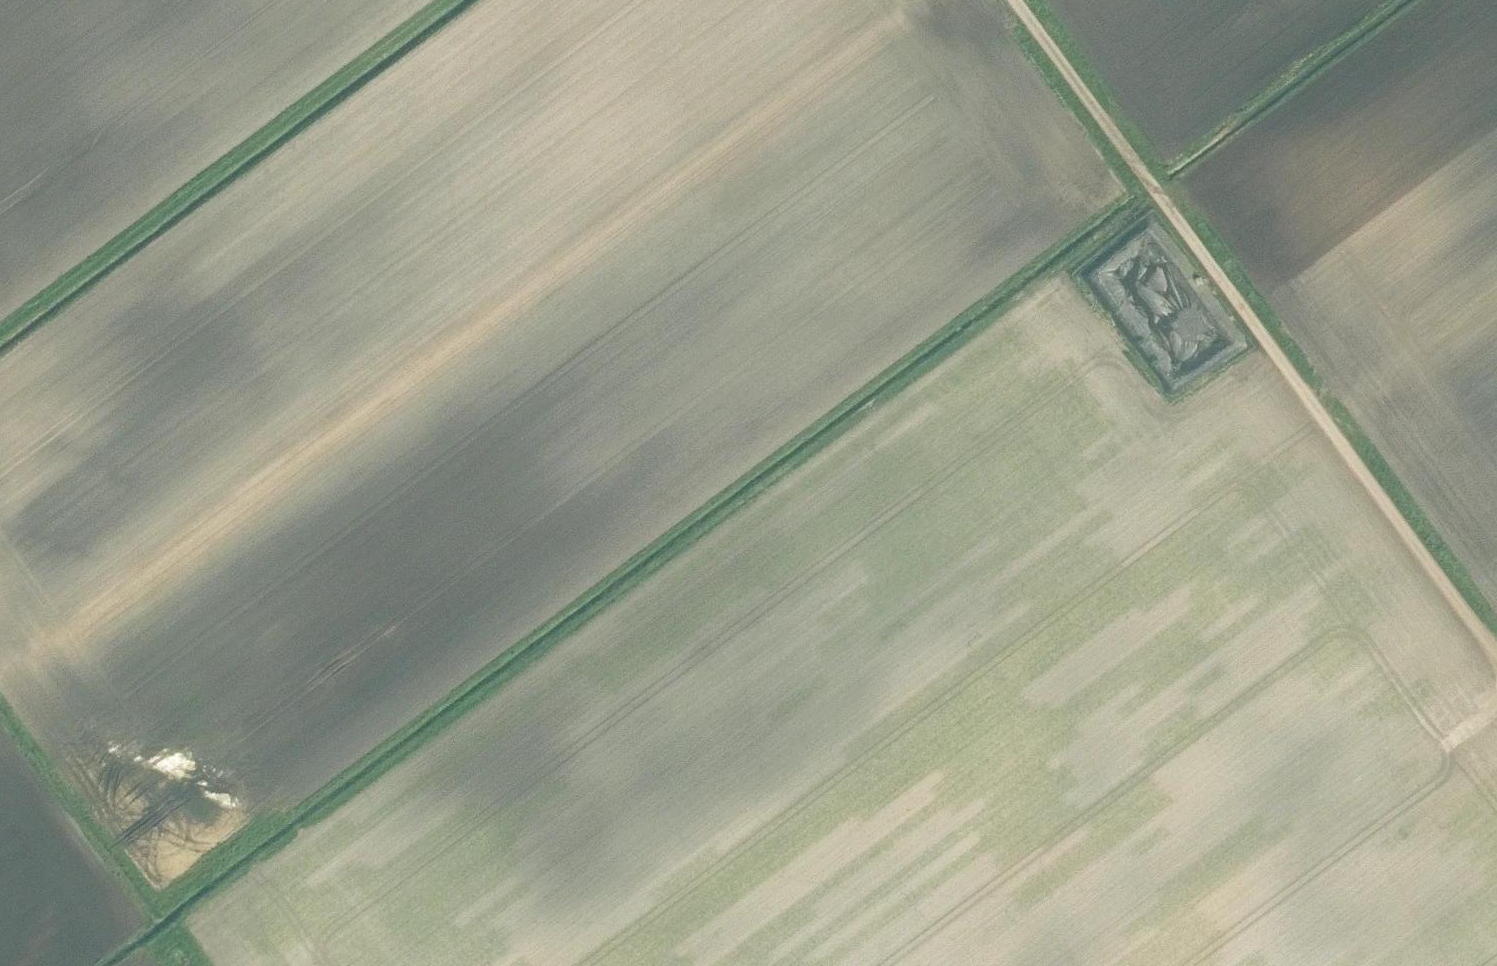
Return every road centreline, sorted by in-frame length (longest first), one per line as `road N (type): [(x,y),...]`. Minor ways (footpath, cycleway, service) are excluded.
road 1 (track): [(1496,647),(1021,0)]

